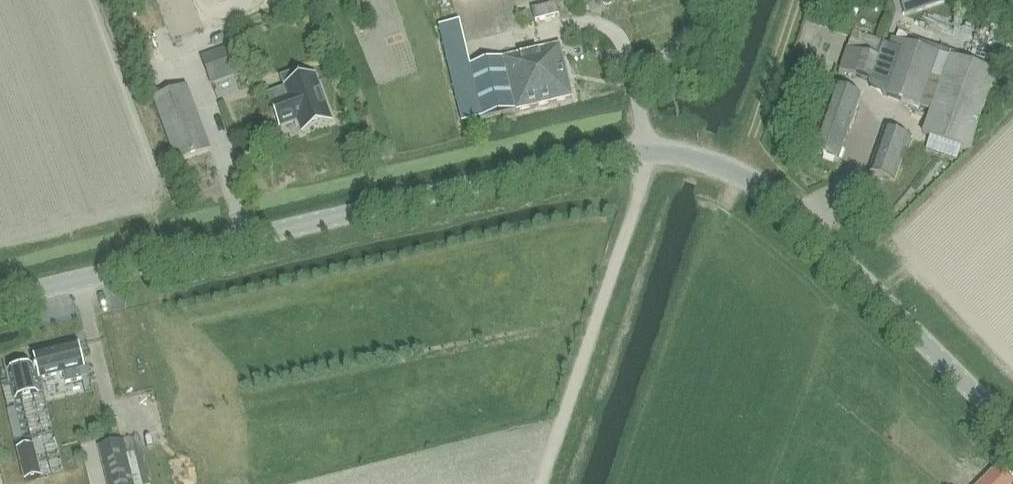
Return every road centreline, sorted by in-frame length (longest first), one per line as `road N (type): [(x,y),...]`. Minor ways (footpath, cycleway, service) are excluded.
road 1 (unclassified): [(0,303),(550,170),(646,153),(682,157),(716,164),(791,212),(1012,438)]

